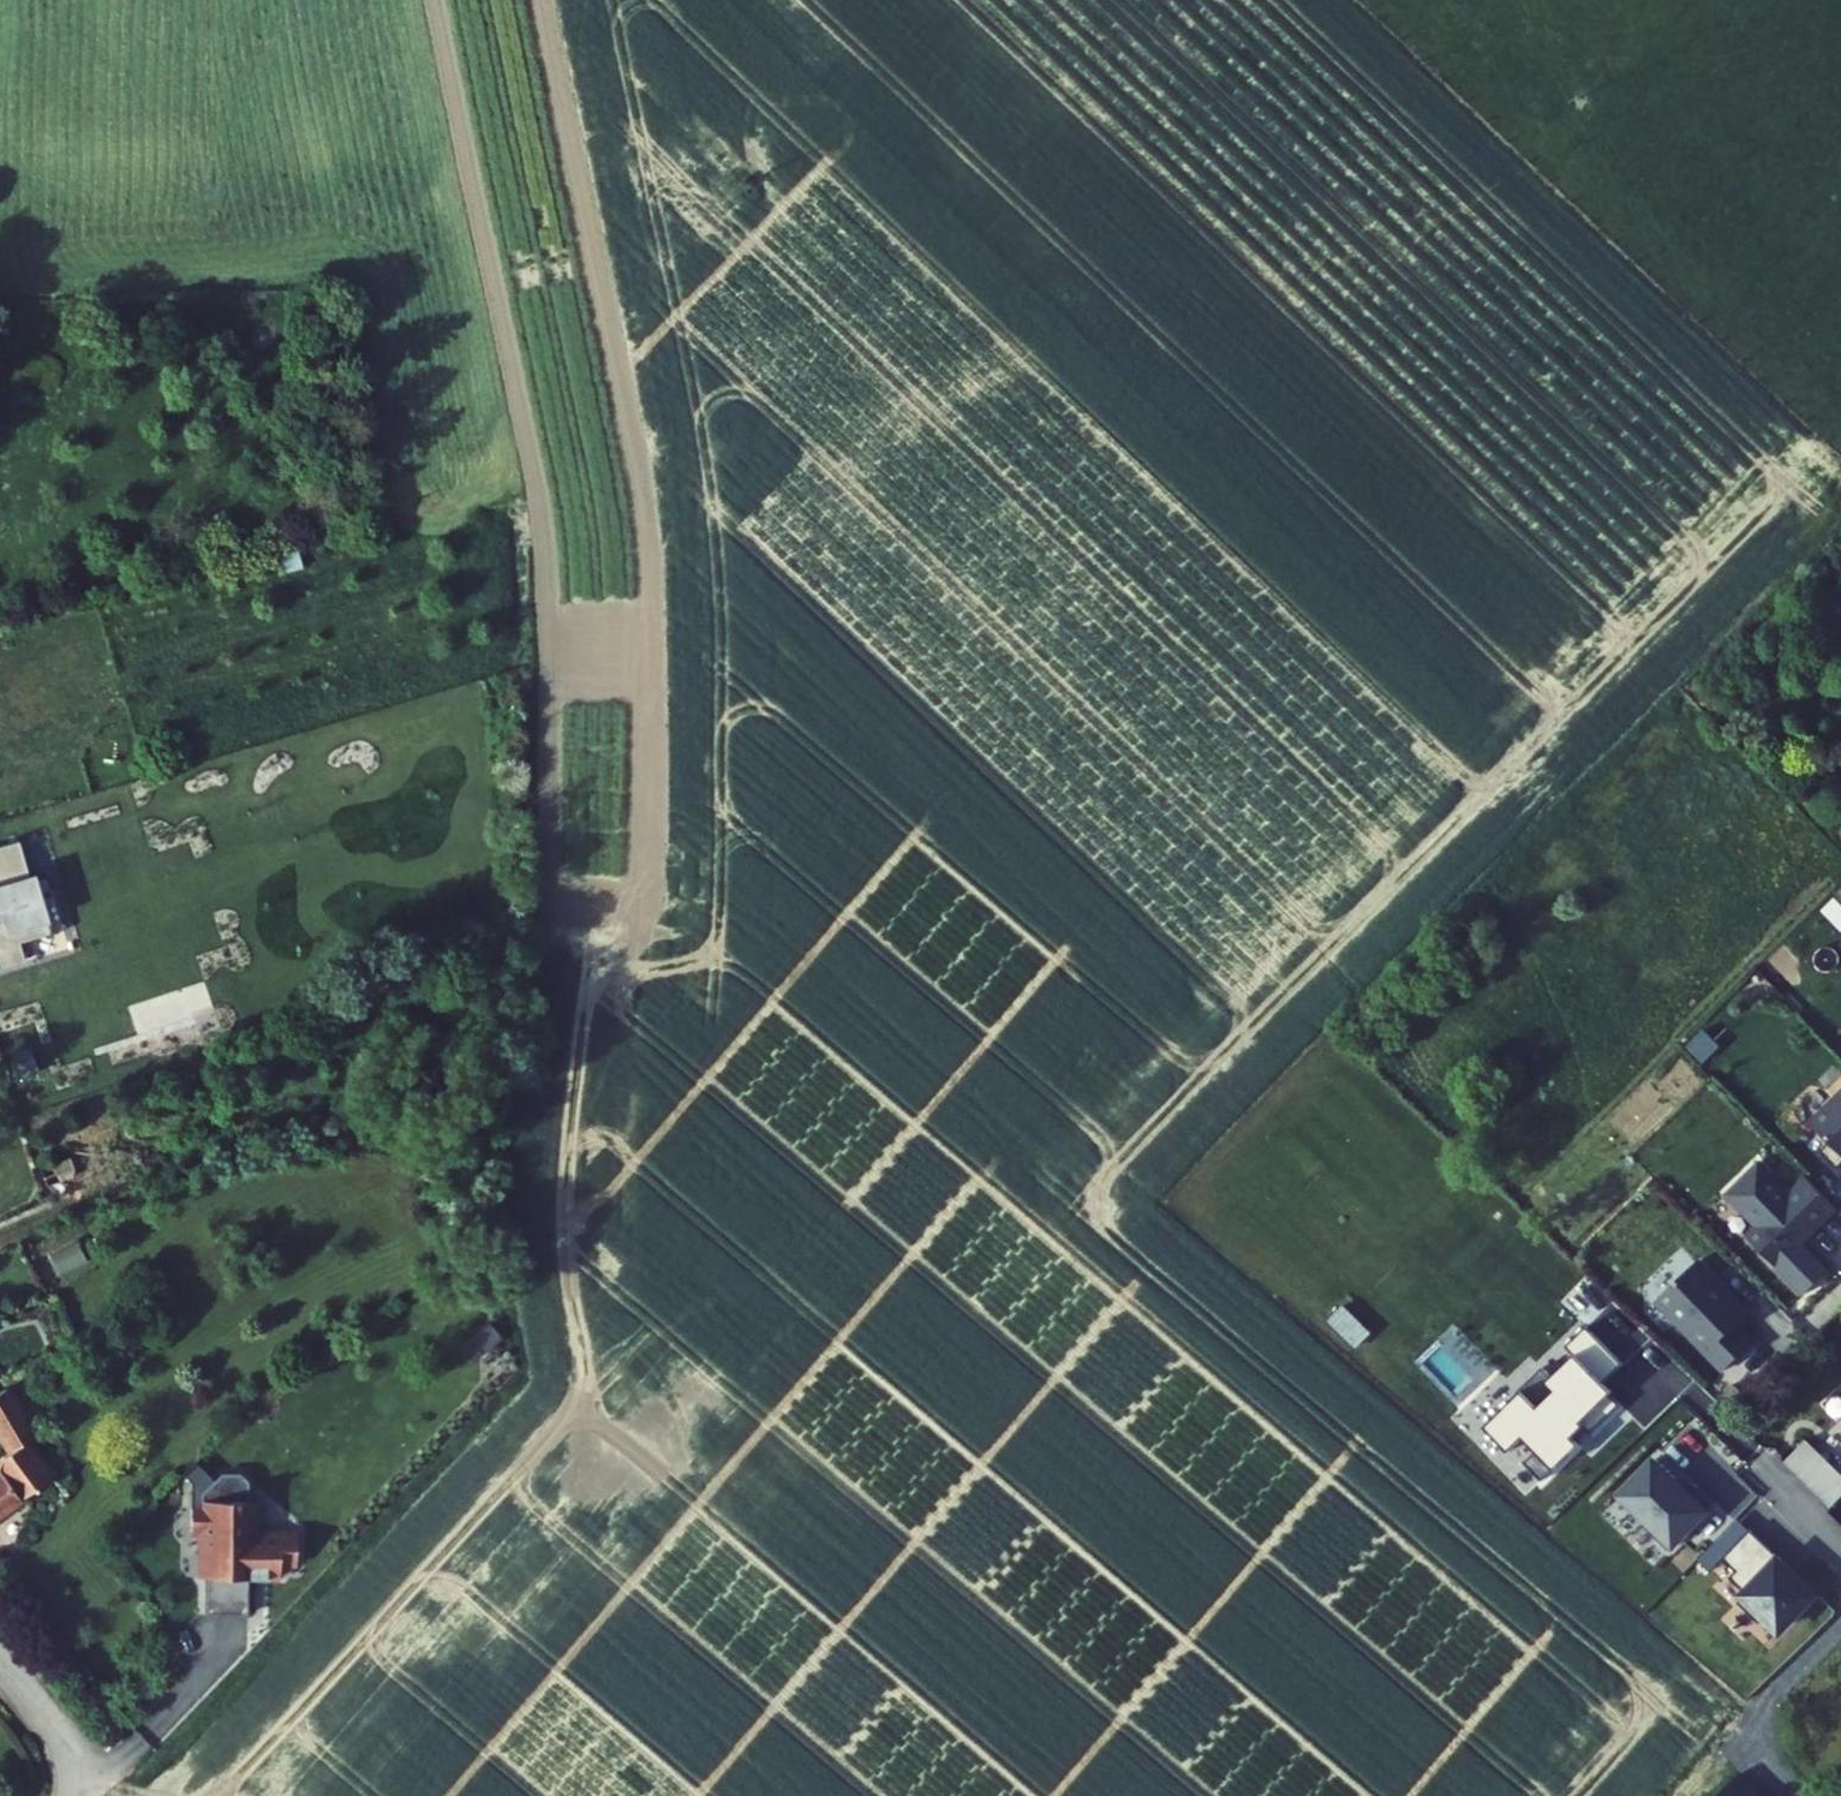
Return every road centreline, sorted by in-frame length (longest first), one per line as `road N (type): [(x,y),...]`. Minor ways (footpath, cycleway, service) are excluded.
road 1 (residential): [(84,1773),(72,1744),(0,1659)]

